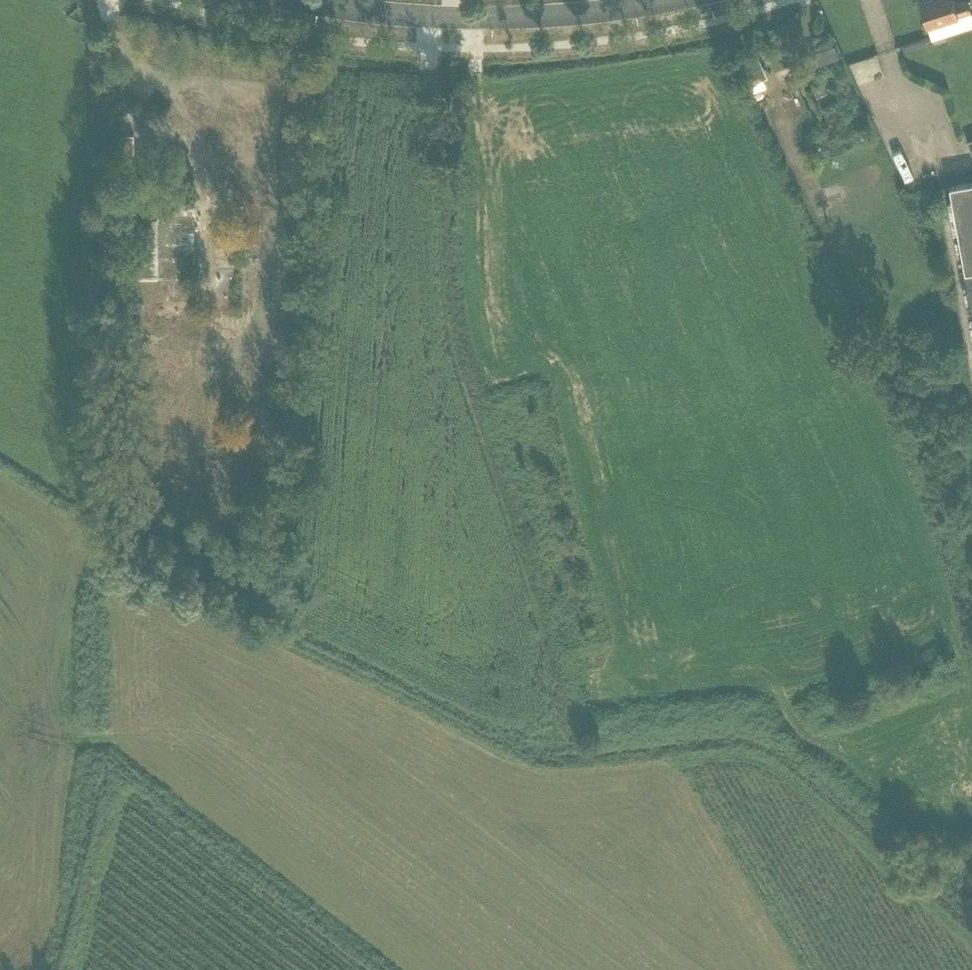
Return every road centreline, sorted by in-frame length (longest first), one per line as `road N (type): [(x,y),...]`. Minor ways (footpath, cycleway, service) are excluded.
road 1 (tertiary): [(666,0),(455,16),(301,0)]

